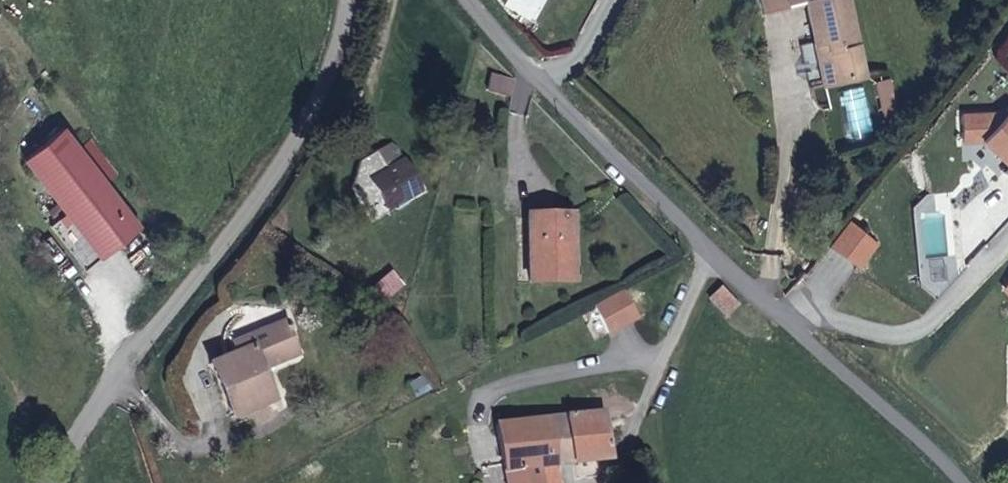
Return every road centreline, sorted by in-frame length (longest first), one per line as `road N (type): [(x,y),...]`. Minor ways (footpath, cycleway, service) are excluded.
road 1 (unclassified): [(965,482),(926,433),(704,248),(468,0)]
road 2 (unclassified): [(357,0),(346,50),(265,191),(134,351),(42,482)]

